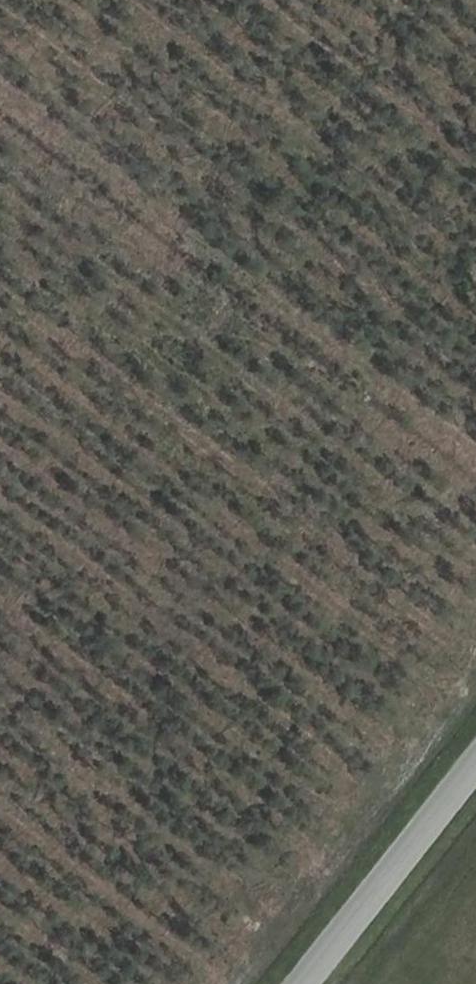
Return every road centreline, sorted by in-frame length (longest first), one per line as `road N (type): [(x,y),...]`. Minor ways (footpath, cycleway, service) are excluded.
road 1 (unclassified): [(301,983),(475,763)]

